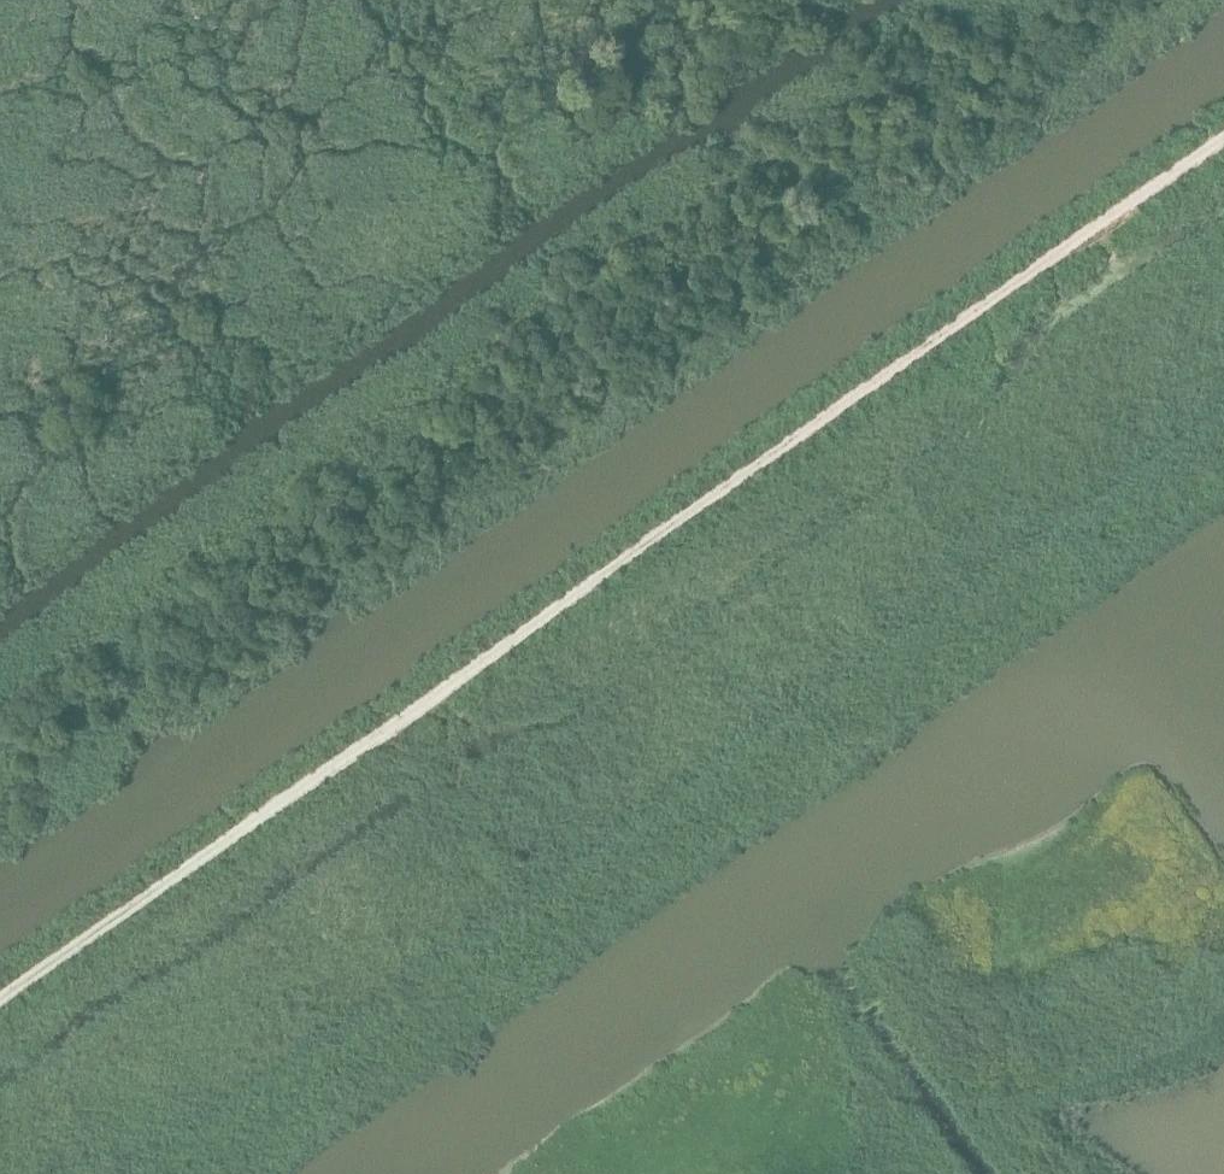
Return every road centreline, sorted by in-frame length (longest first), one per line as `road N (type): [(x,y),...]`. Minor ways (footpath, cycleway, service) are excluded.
road 1 (track): [(1223,136),(0,999)]

